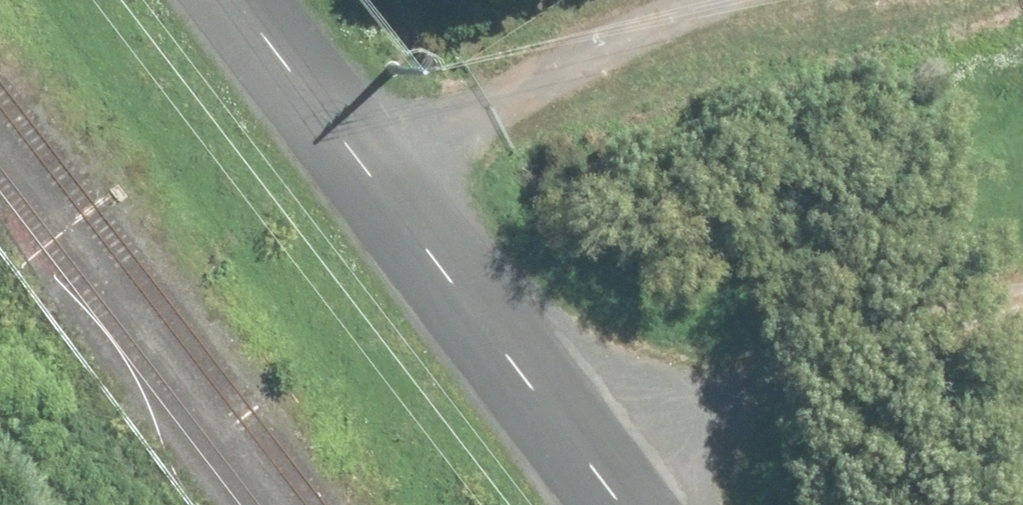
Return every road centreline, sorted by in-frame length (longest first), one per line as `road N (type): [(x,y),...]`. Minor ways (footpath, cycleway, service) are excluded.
road 1 (unclassified): [(226,0),(611,504)]
road 2 (track): [(713,0),(330,136)]

